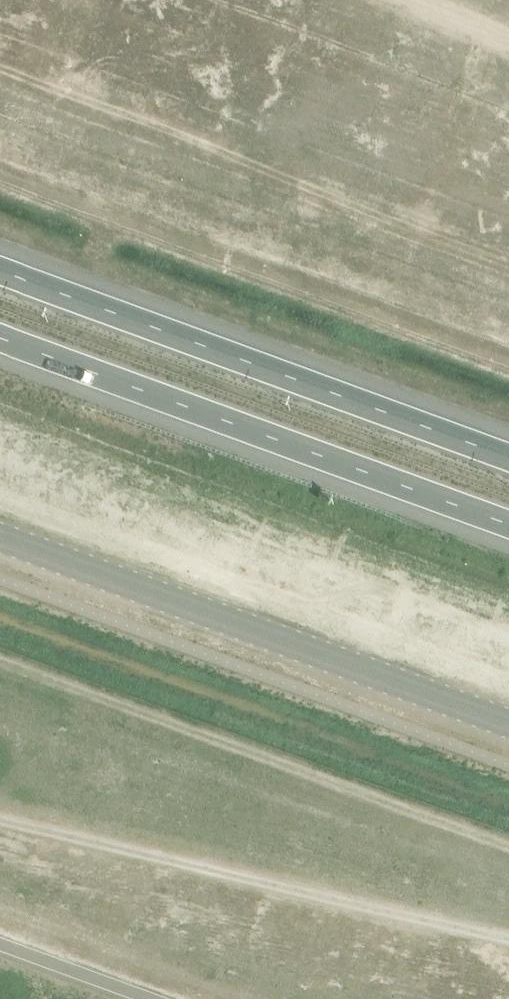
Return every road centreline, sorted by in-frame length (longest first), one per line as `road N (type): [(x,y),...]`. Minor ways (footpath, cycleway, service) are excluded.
road 1 (trunk): [(0,338),(508,525)]
road 2 (trunk): [(508,457),(0,271)]
road 3 (tertiary): [(0,536),(508,720)]

